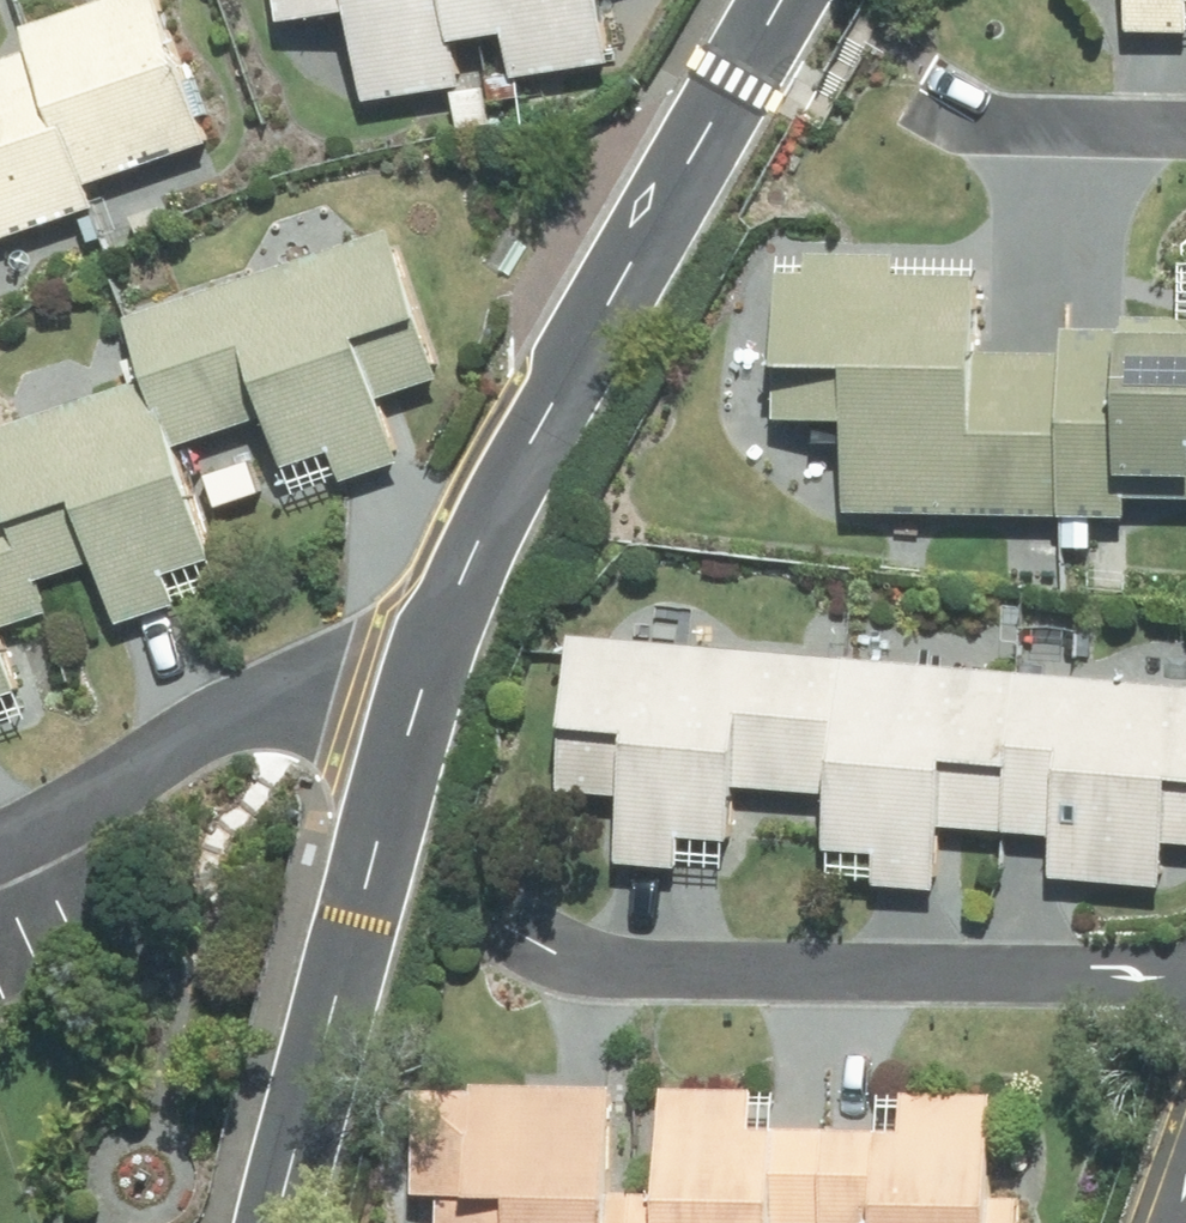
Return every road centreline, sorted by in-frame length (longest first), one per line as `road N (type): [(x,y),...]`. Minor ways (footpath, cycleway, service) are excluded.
road 1 (residential): [(345,881),(1185,935)]
road 2 (residential): [(384,698),(495,418),(745,13)]
road 3 (residential): [(745,13),(966,123),(1185,127)]
road 4 (residential): [(0,852),(384,698)]
road 5 (residential): [(236,1222),(345,881)]
road 6 (residential): [(345,881),(384,698)]
road 7 (residential): [(1124,1222),(1185,1049)]

